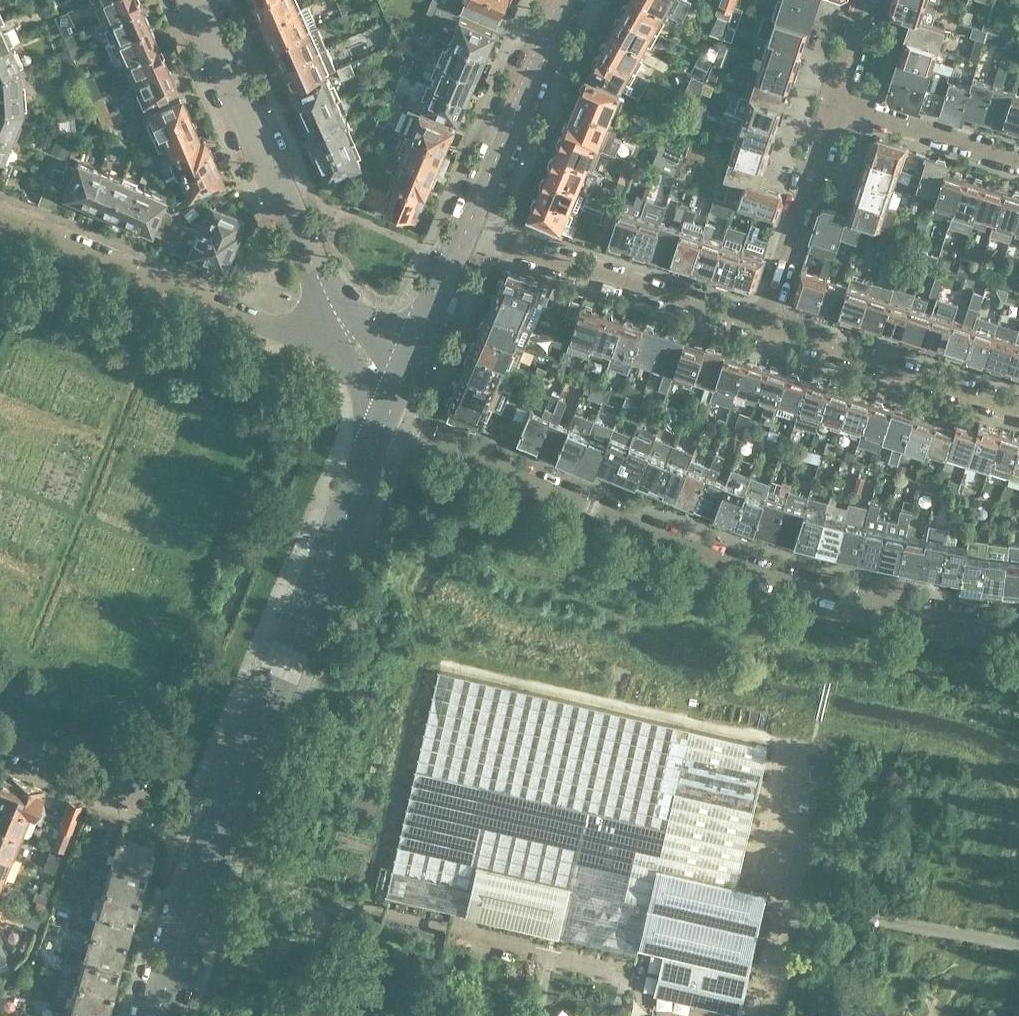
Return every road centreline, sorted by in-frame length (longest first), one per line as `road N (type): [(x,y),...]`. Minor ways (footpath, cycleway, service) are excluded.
road 1 (residential): [(1018,625),(923,612),(763,574),(384,422)]
road 2 (tertiary): [(228,836),(384,422)]
road 3 (residential): [(335,313),(288,324),(255,319),(0,212)]
road 4 (tertiary): [(194,0),(335,313)]
road 5 (residential): [(468,226),(763,321)]
road 6 (residential): [(763,321),(1018,407)]
road 7 (residential): [(228,836),(0,742)]
road 8 (tertiary): [(468,226),(565,0)]
road 9 (residential): [(763,321),(838,103)]
road 10 (residential): [(1018,160),(838,103)]
road 11 (tertiary): [(169,1015),(228,836)]
road 12 (tertiary): [(399,387),(468,226)]

